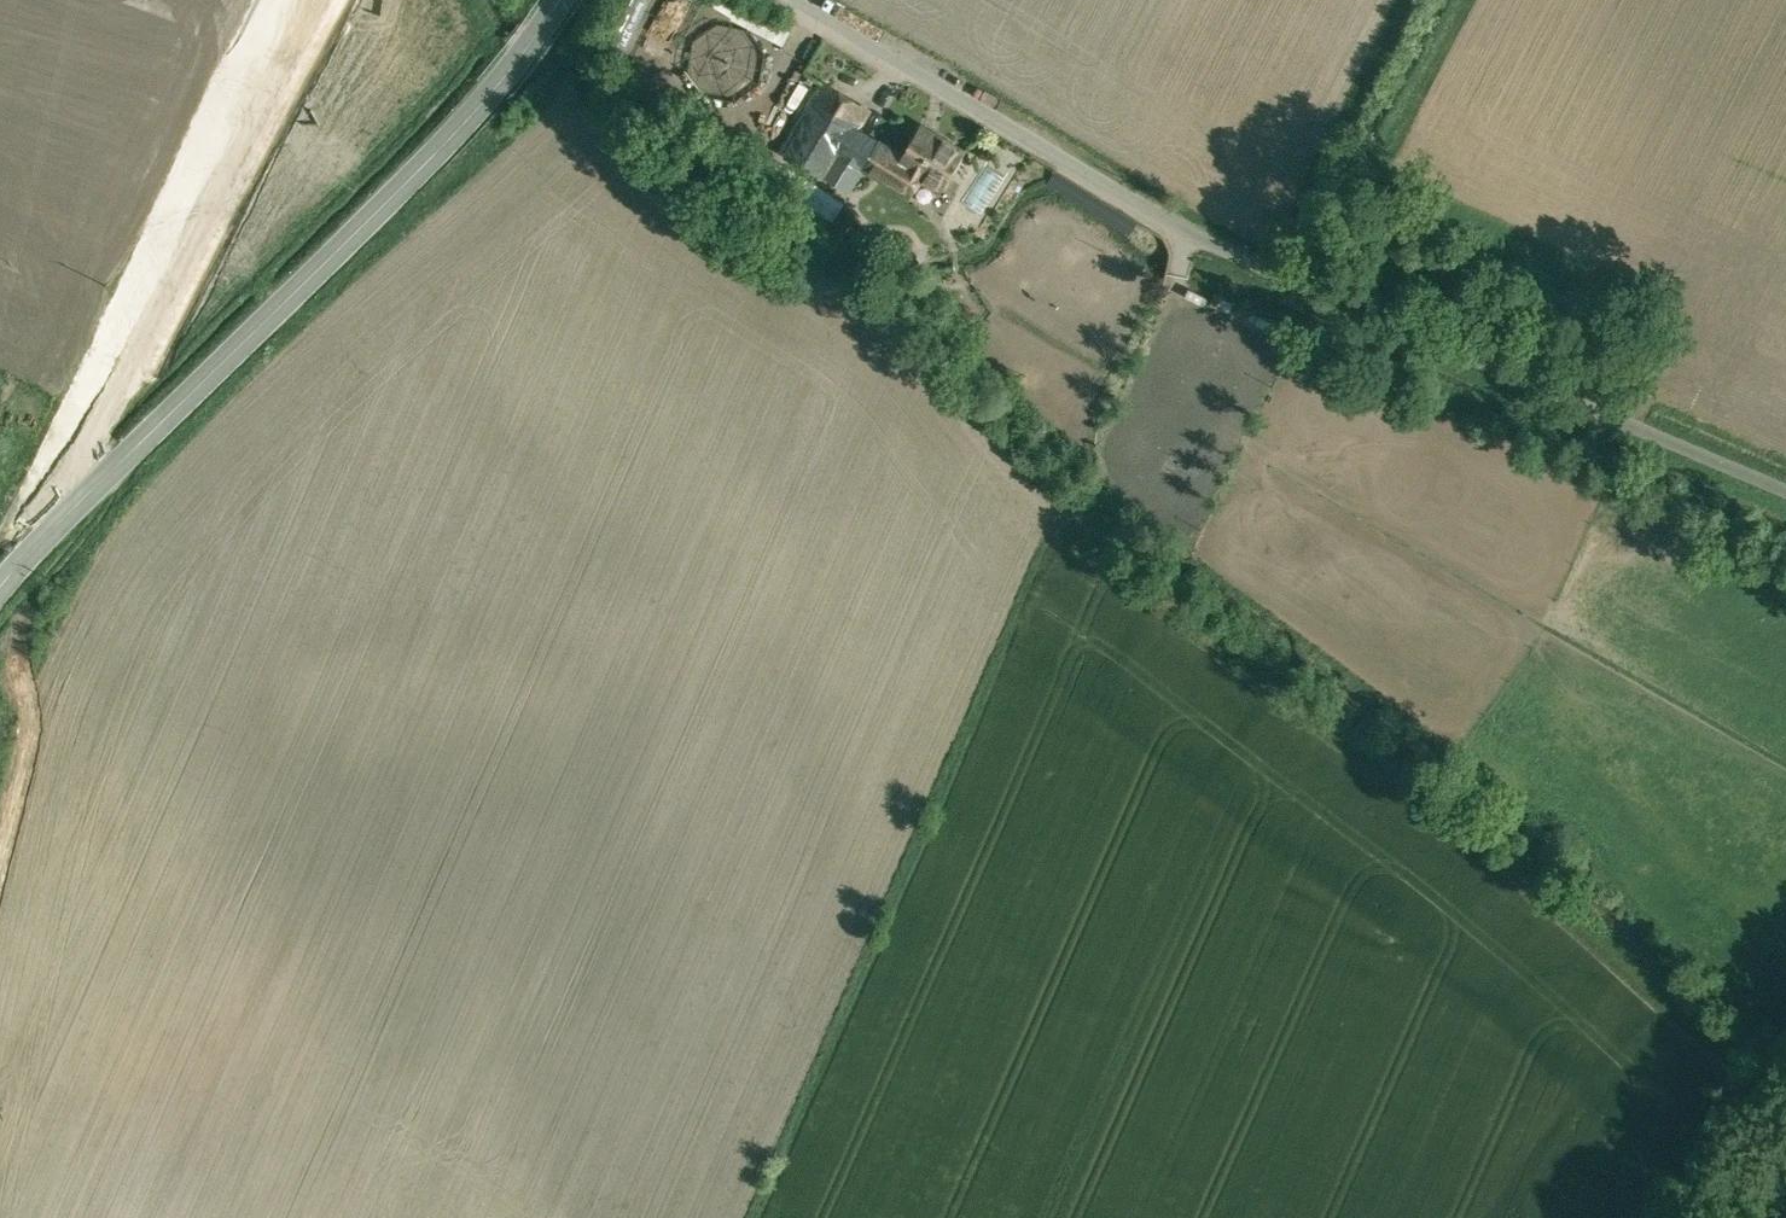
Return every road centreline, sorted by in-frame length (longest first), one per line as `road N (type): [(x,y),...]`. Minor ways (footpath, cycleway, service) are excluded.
road 1 (unclassified): [(799,0),(1195,237),(1785,492)]
road 2 (secondary): [(561,0),(501,83),(0,588)]

